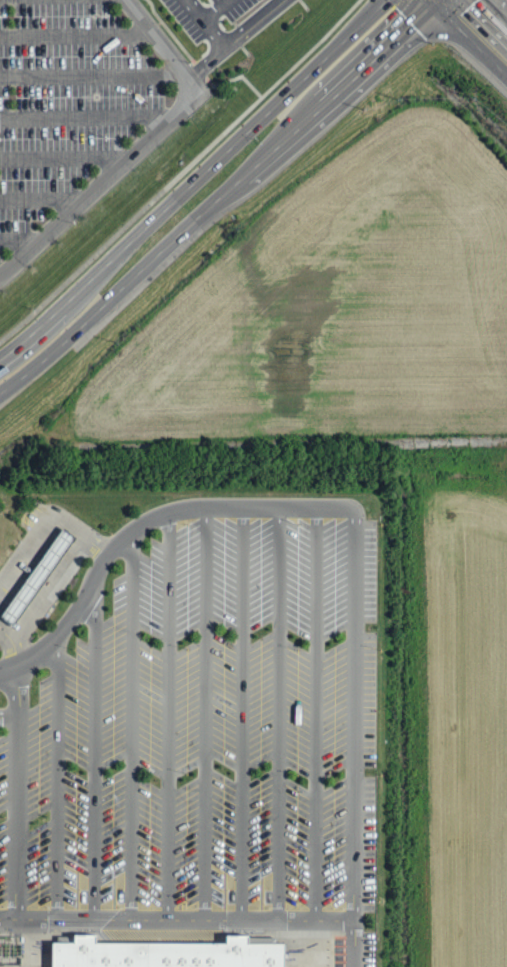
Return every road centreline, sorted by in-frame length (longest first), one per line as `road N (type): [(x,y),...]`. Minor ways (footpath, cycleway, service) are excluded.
road 1 (secondary): [(412,0),(0,377)]

